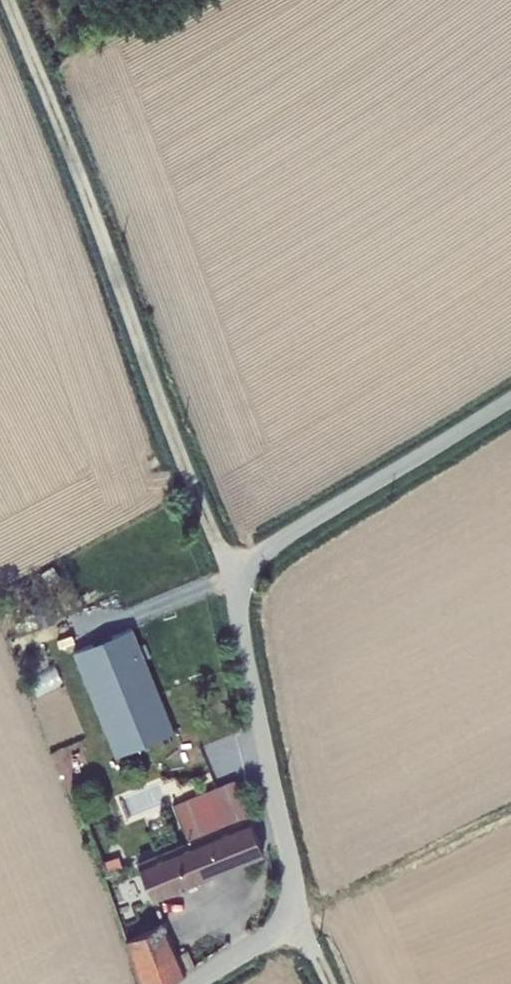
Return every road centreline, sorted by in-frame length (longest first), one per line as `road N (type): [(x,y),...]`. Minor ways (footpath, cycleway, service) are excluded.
road 1 (track): [(240,575),(214,534),(9,0)]
road 2 (unclassified): [(290,917),(293,886),(236,613),(240,575)]
road 3 (unclassified): [(510,398),(263,550),(240,575)]
road 4 (unclassified): [(290,917),(189,983)]

